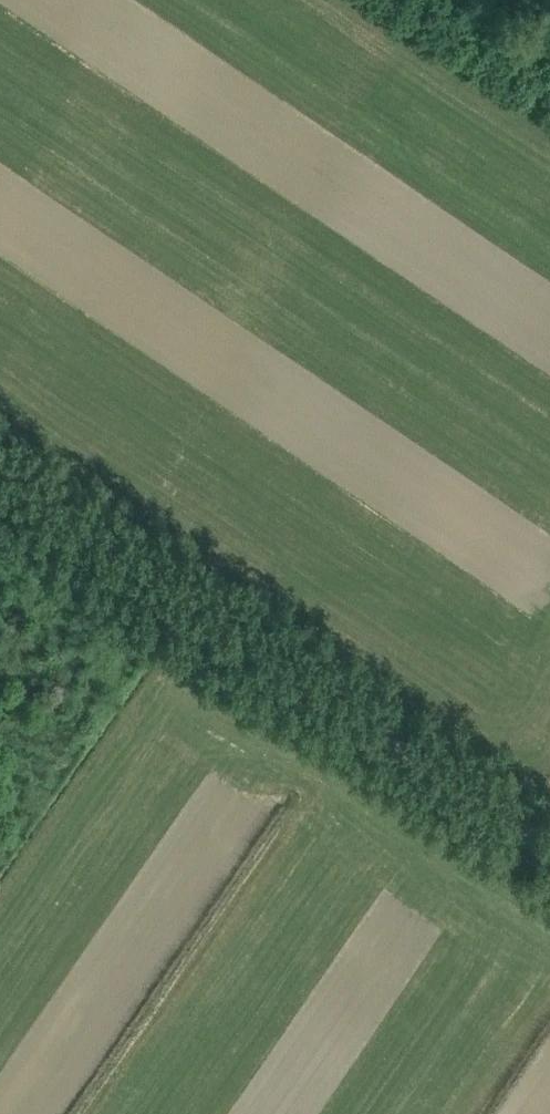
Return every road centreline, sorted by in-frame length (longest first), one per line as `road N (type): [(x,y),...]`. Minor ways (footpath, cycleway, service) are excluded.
road 1 (track): [(549,853),(0,486)]

